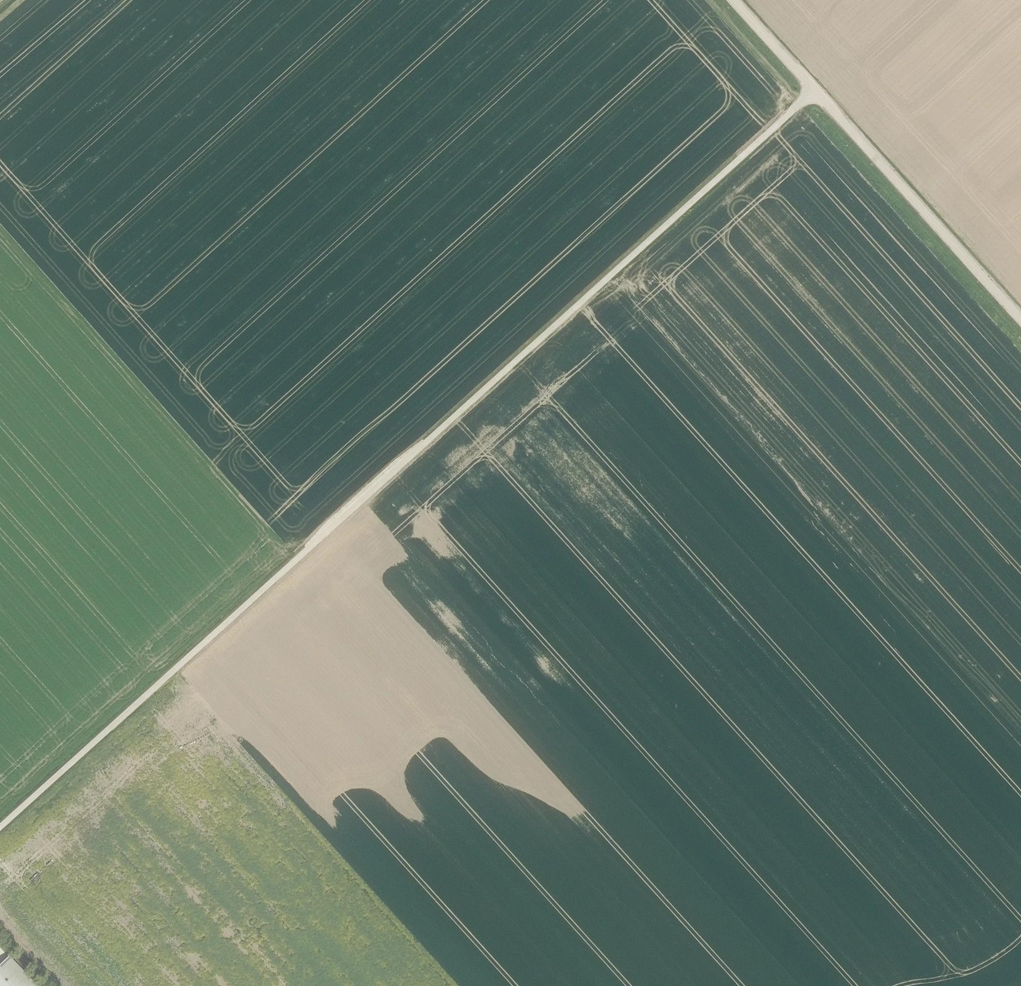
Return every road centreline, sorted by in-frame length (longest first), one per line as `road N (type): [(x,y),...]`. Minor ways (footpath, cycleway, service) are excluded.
road 1 (tertiary): [(1020,320),(733,0)]

